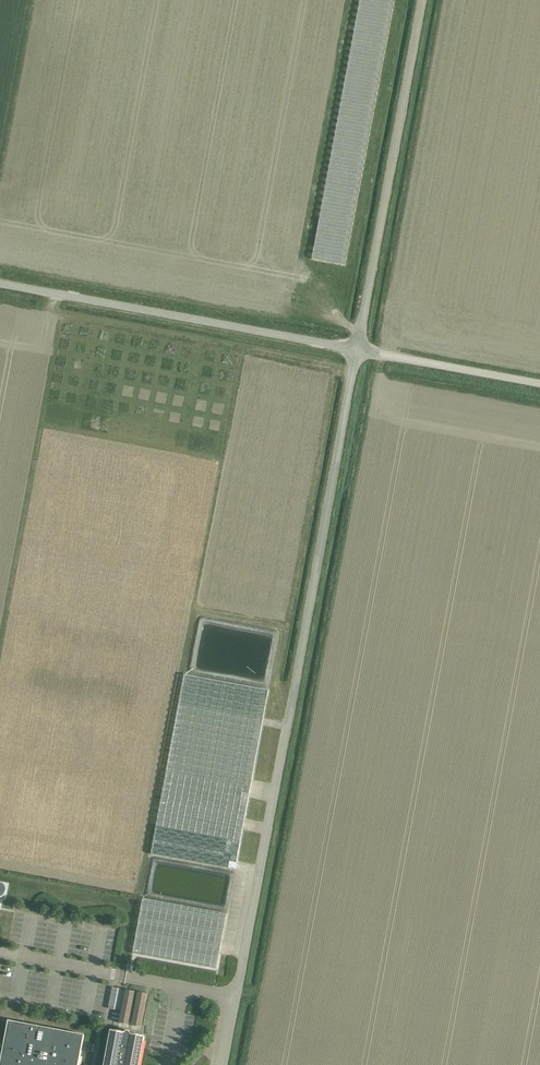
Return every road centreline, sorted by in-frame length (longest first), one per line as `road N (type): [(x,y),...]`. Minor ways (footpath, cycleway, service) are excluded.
road 1 (unclassified): [(222,1064),(360,358)]
road 2 (unclassified): [(360,358),(0,294)]
road 3 (unclassified): [(360,358),(427,0)]
road 4 (unclassified): [(539,393),(360,358)]

